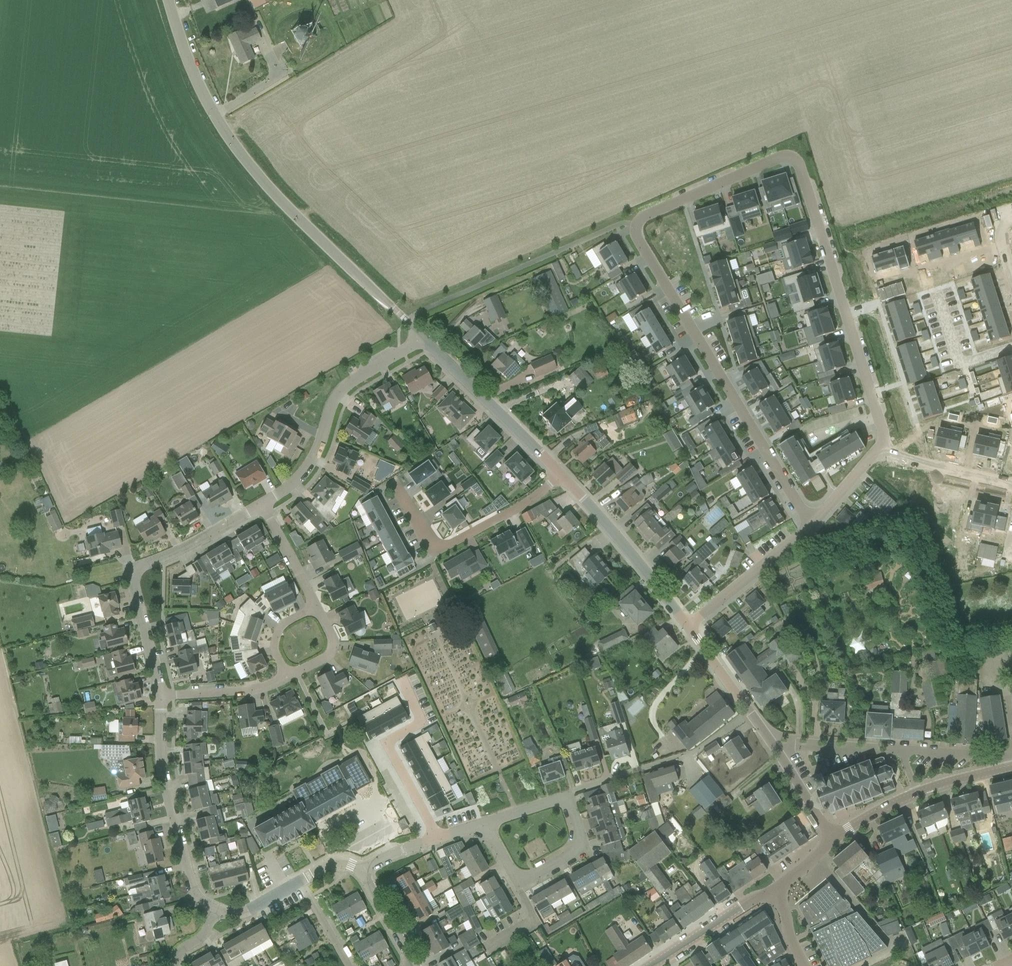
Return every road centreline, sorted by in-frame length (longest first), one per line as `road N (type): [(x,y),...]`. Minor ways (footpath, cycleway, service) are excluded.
road 1 (residential): [(812,522),(634,237),(641,223),(781,160),(798,165),(879,429),(877,448)]
road 2 (unclassified): [(423,339),(243,158),(190,66),(168,0)]
road 3 (unclassified): [(161,695),(134,573),(262,504)]
road 4 (unclassified): [(262,504),(308,466),(330,409),(352,380),(423,339)]
road 5 (unclassified): [(216,910),(194,895),(163,769),(161,695)]
road 6 (residential): [(394,487),(432,553),(531,500),(559,474)]
road 7 (residential): [(567,798),(695,753),(748,711)]
road 8 (unclassified): [(567,798),(584,846),(517,885),(482,823)]
road 9 (unclassified): [(687,626),(559,474)]
road 10 (tertiary): [(834,839),(916,793),(1011,767)]
road 11 (unclassified): [(559,474),(423,339)]
road 12 (residential): [(812,522),(687,626)]
road 13 (unclassified): [(834,839),(748,711)]
road 14 (tertiary): [(650,965),(768,889)]
road 15 (residential): [(1011,486),(877,448)]
road 16 (residential): [(936,292),(957,368),(1011,350)]
road 17 (residential): [(362,870),(482,823)]
road 18 (residential): [(161,695),(259,689),(287,677)]

